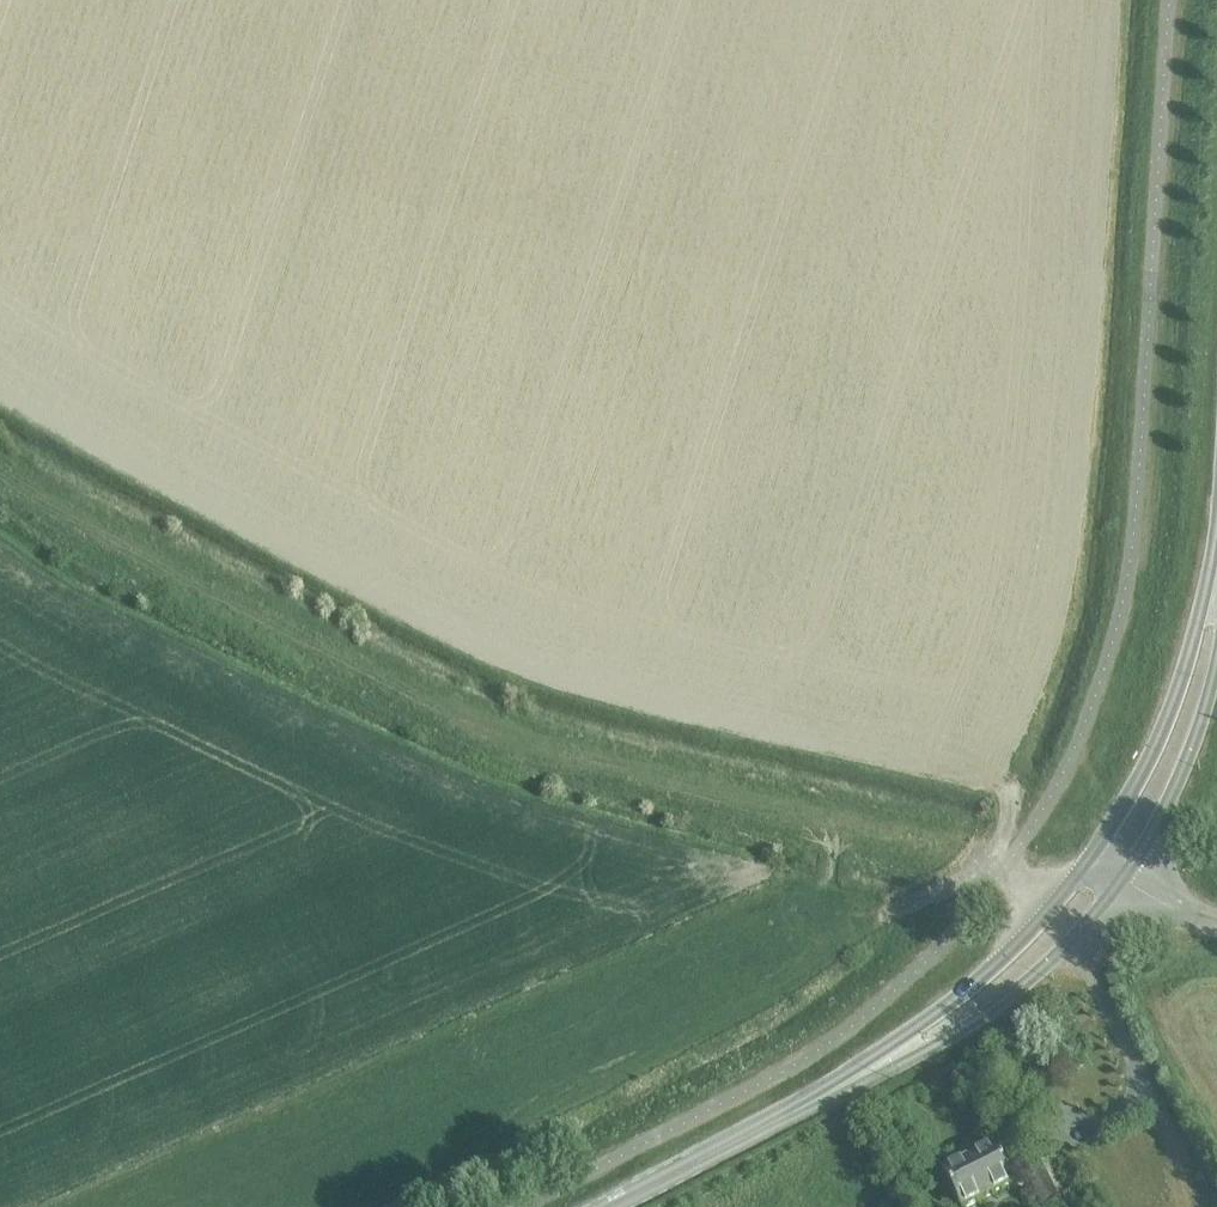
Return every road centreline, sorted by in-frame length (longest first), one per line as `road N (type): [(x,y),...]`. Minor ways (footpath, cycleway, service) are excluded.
road 1 (secondary): [(615,1206),(935,1035),(1000,984),(1104,872)]
road 2 (secondary): [(1104,872),(1179,744),(1210,630),(1216,560)]
road 3 (unclassified): [(1216,922),(1104,872)]

